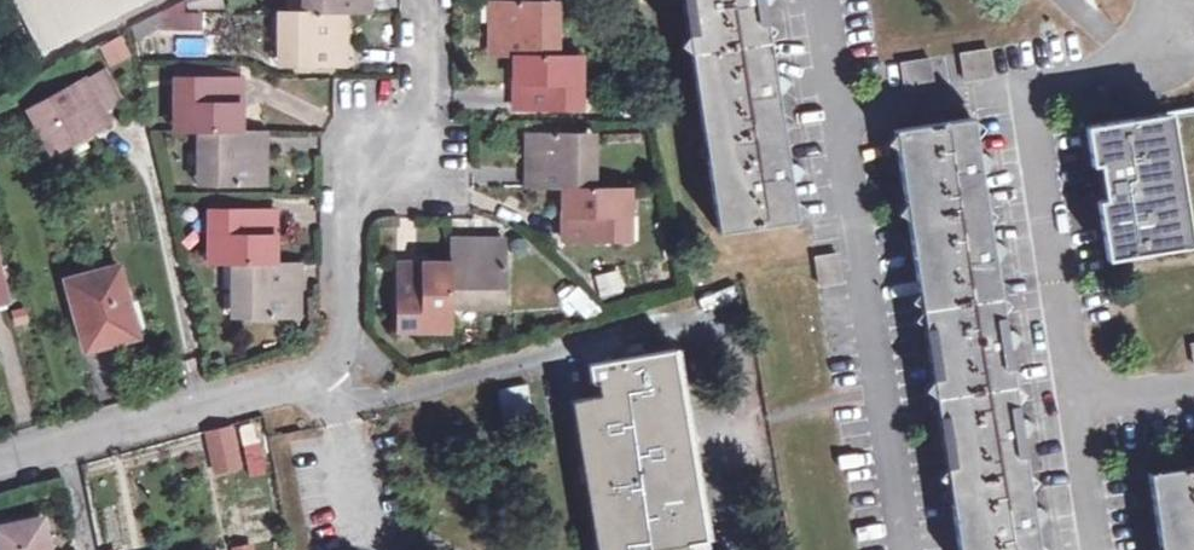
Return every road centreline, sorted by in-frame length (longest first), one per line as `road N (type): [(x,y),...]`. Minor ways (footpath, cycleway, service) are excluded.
road 1 (residential): [(0,461),(323,375),(338,361),(355,178),(426,126),(428,48)]

